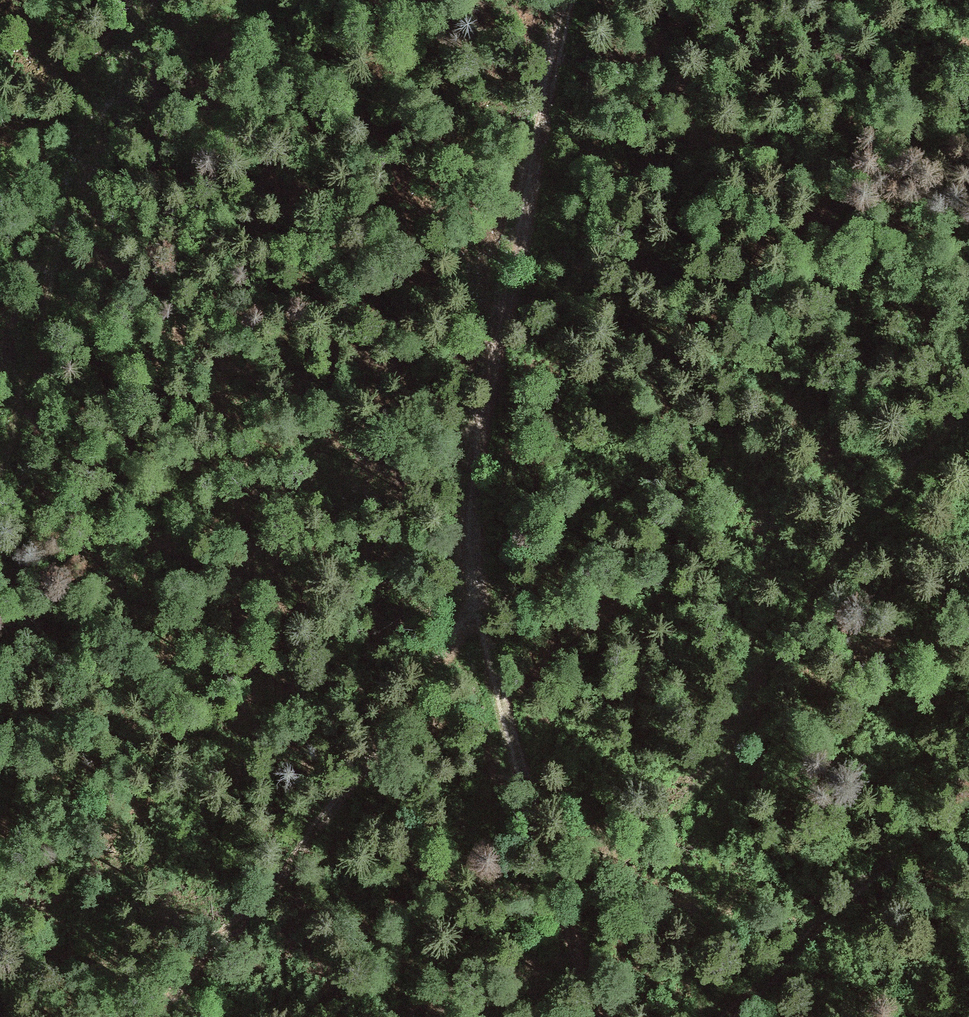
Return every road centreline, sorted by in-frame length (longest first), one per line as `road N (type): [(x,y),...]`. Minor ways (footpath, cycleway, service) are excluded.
road 1 (track): [(569,0),(476,486),(475,545),(530,811),(594,1016)]
road 2 (track): [(707,1016),(731,749),(847,580),(968,437)]
road 3 (track): [(485,618),(244,928),(192,971),(157,1016)]
road 4 (track): [(151,0),(0,458)]
road 5 (track): [(730,1016),(913,842),(968,804)]
road 6 (track): [(731,749),(672,819),(612,868),(556,878)]

